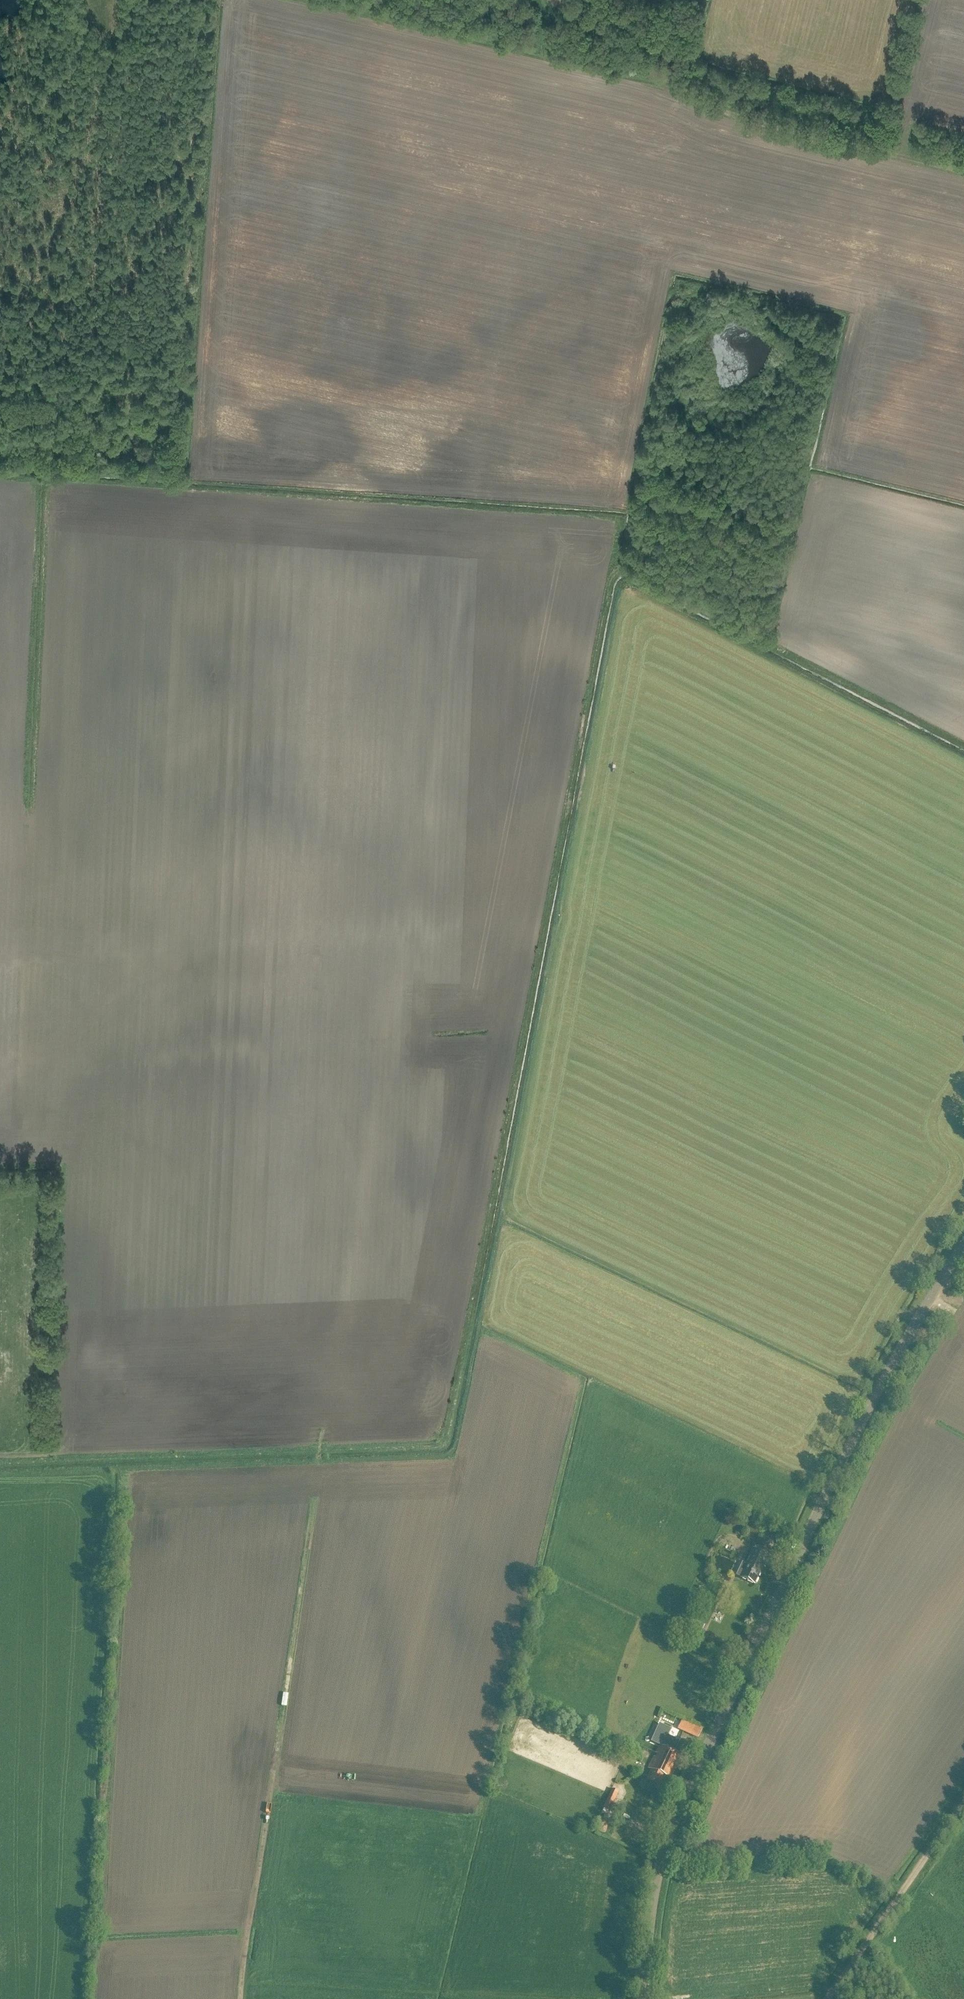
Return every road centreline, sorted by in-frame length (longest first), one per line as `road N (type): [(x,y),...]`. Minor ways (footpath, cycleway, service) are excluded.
road 1 (unclassified): [(643,1998),(652,1904),(680,1810),(873,1399),(963,1245)]
road 2 (track): [(963,172),(732,116),(557,0)]
road 3 (track): [(828,1998),(963,1803)]

